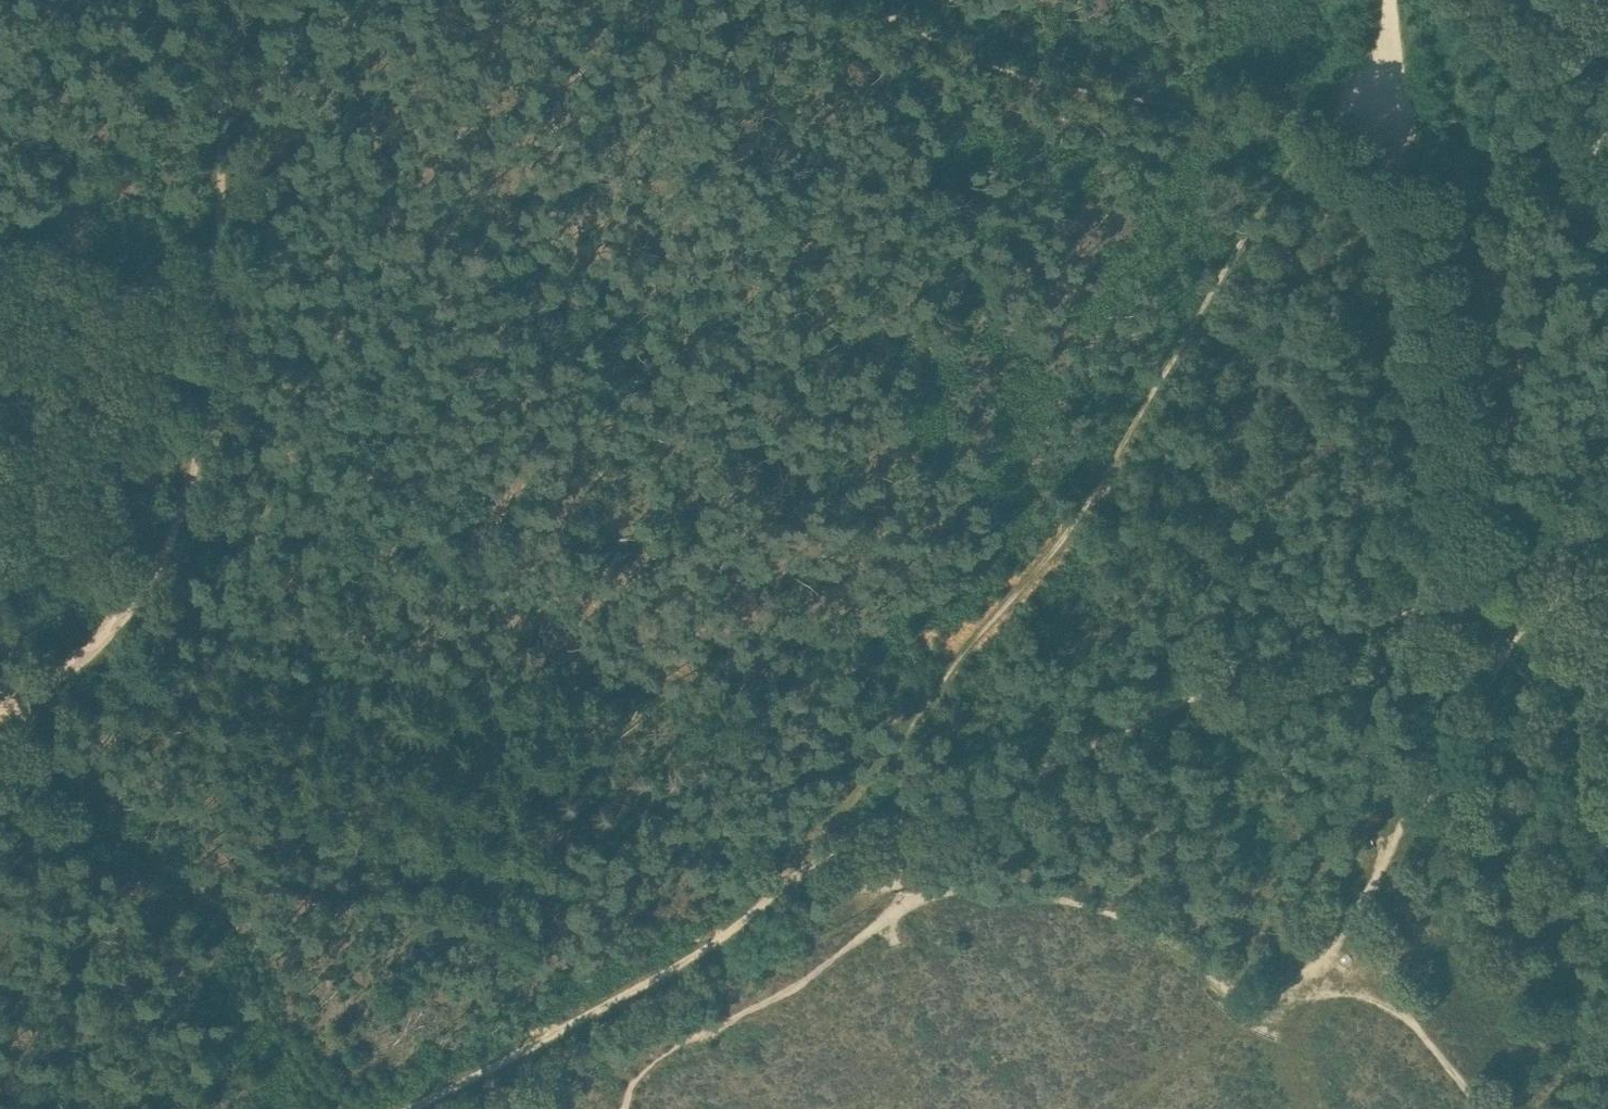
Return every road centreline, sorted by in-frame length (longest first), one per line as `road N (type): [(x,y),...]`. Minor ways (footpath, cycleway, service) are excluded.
road 1 (track): [(223,21),(203,430),(186,511),(154,567),(110,620),(0,721)]
road 2 (track): [(821,855),(733,929),(637,990),(553,1036),(376,1108)]
road 3 (track): [(1310,124),(1267,107),(1139,99),(991,66),(861,0)]
road 4 (track): [(1607,238),(1447,0)]
road 5 (track): [(1424,203),(1392,0)]
road 6 (track): [(1310,124),(1388,0)]

